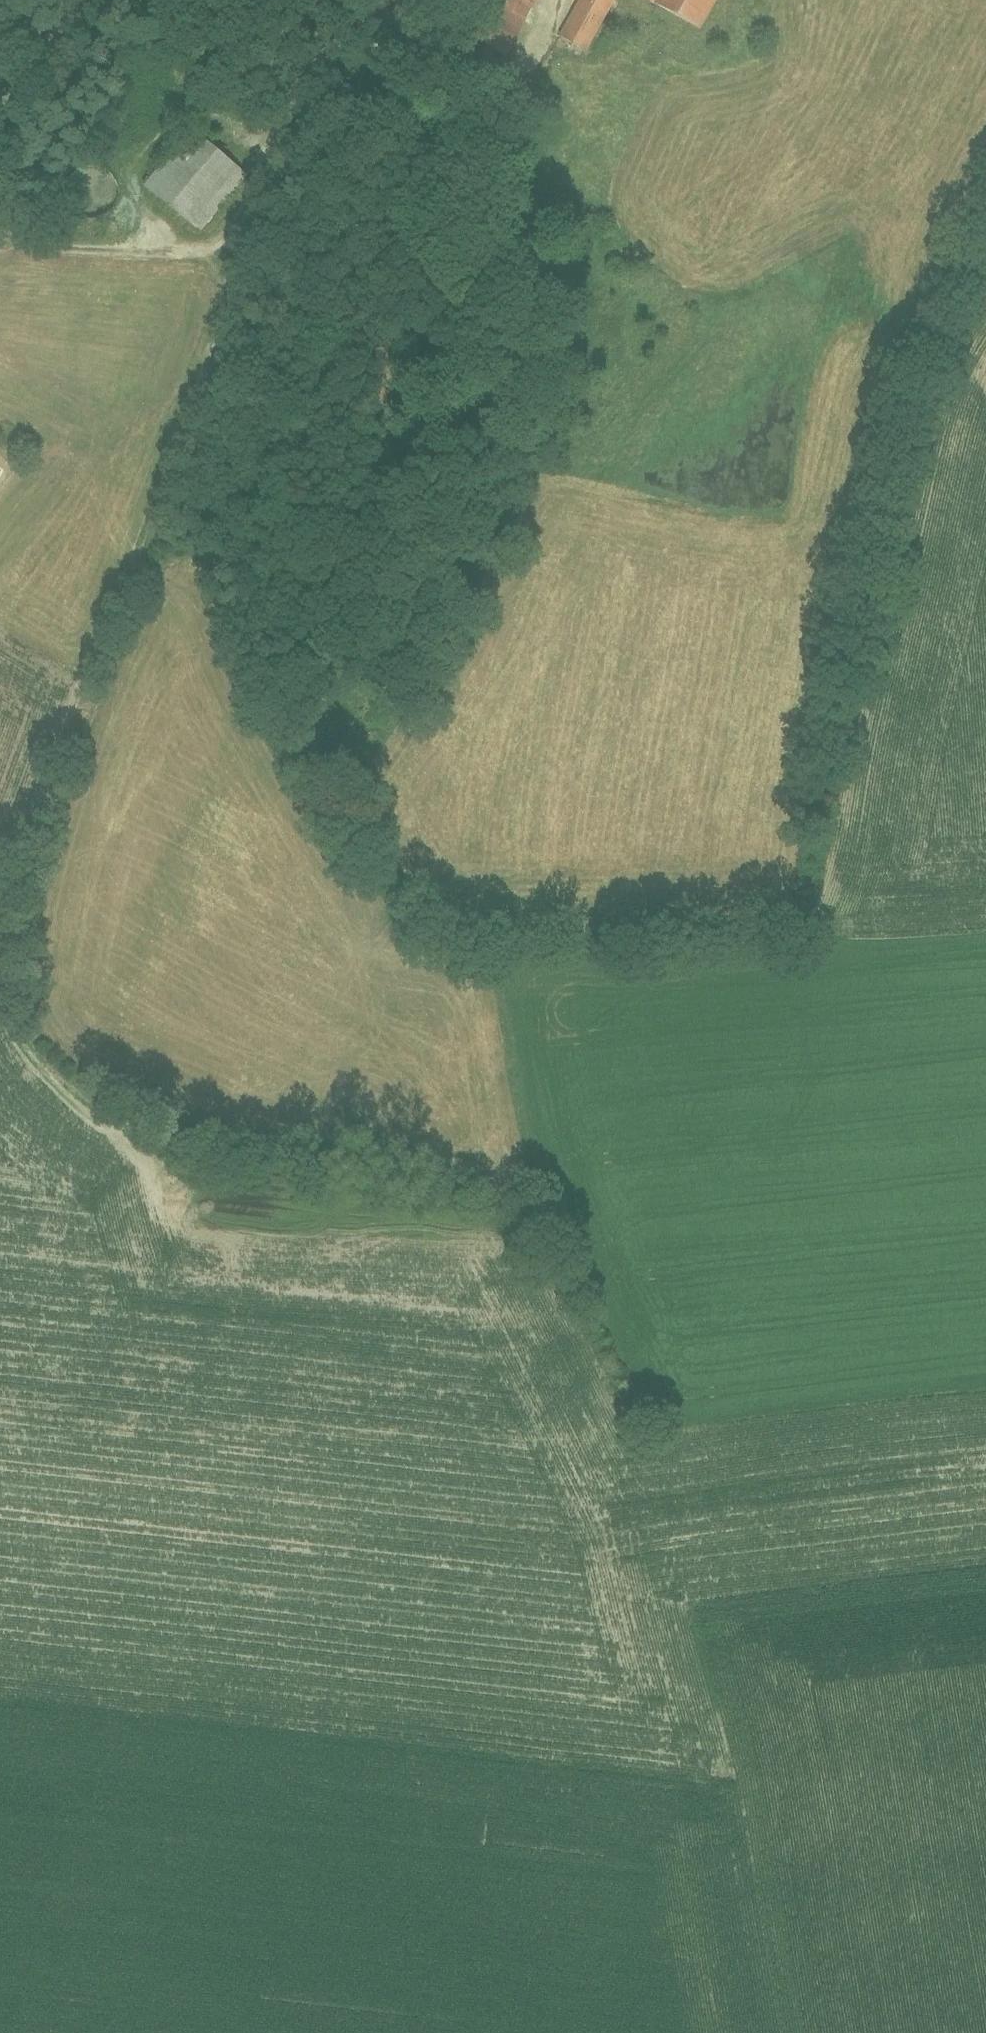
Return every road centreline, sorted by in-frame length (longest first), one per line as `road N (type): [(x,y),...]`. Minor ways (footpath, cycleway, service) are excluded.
road 1 (unclassified): [(0,115),(82,0)]

